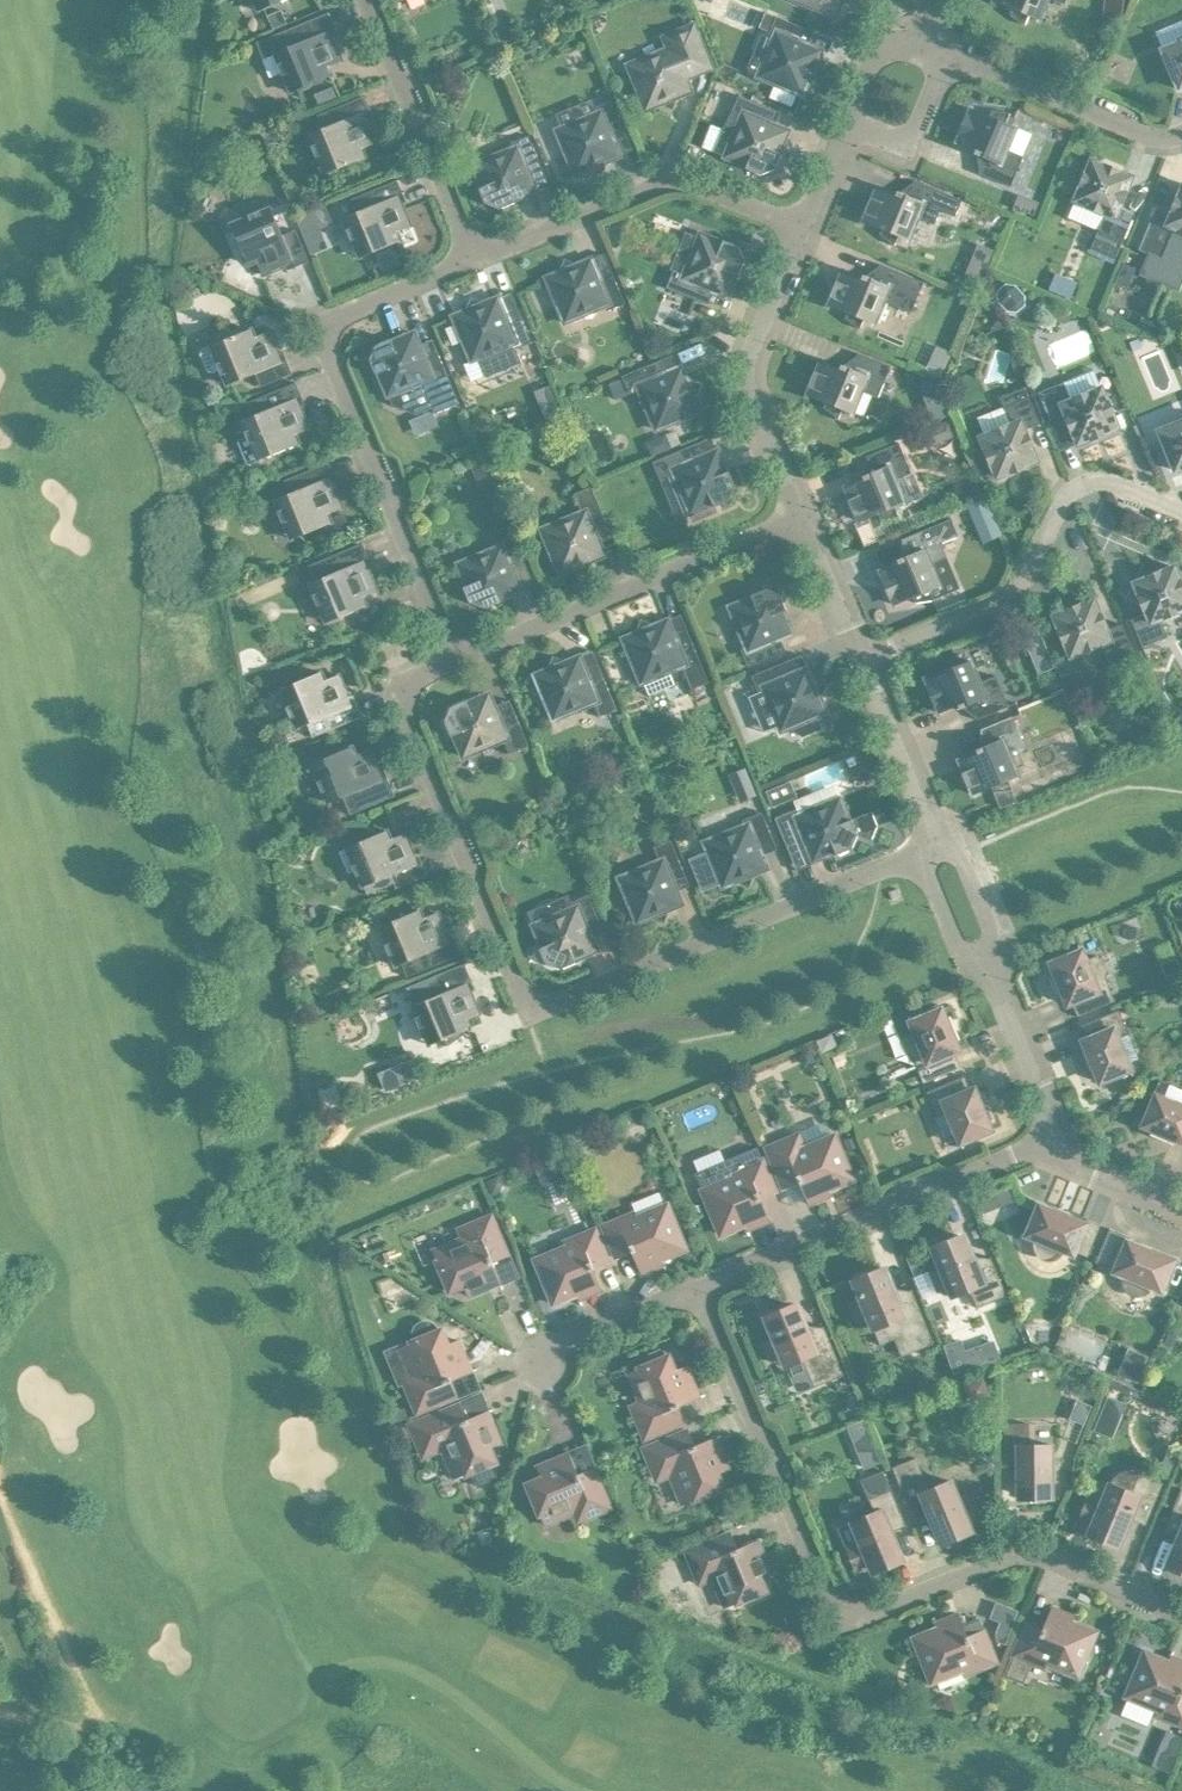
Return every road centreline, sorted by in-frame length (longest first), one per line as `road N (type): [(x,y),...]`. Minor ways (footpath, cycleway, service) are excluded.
road 1 (residential): [(932,834),(523,1004),(392,696),(446,661)]
road 2 (residential): [(1181,1619),(1011,1554),(836,1618),(699,1284)]
road 3 (residential): [(446,661),(315,325),(467,255)]
road 4 (residential): [(865,662),(1021,587),(1065,492),(1101,479),(1181,512)]
road 5 (residential): [(699,1284),(1050,1134)]
road 6 (residential): [(446,661),(797,527)]
road 7 (residential): [(467,255),(672,178),(806,235)]
road 8 (residential): [(932,834),(1050,1134)]
road 9 (residential): [(806,235),(744,362),(797,527)]
road 10 (residential): [(467,255),(362,0)]
road 11 (residential): [(1181,134),(1171,139),(951,42)]
road 12 (residential): [(502,1365),(699,1284)]
road 13 (residential): [(865,662),(932,834)]
road 14 (residential): [(849,127),(905,150),(951,42)]
road 15 (residential): [(797,527),(865,662)]
road 16 (residential): [(1050,1134),(1078,1158),(1181,1202)]
road 17 (residential): [(917,27),(883,42),(849,127)]

